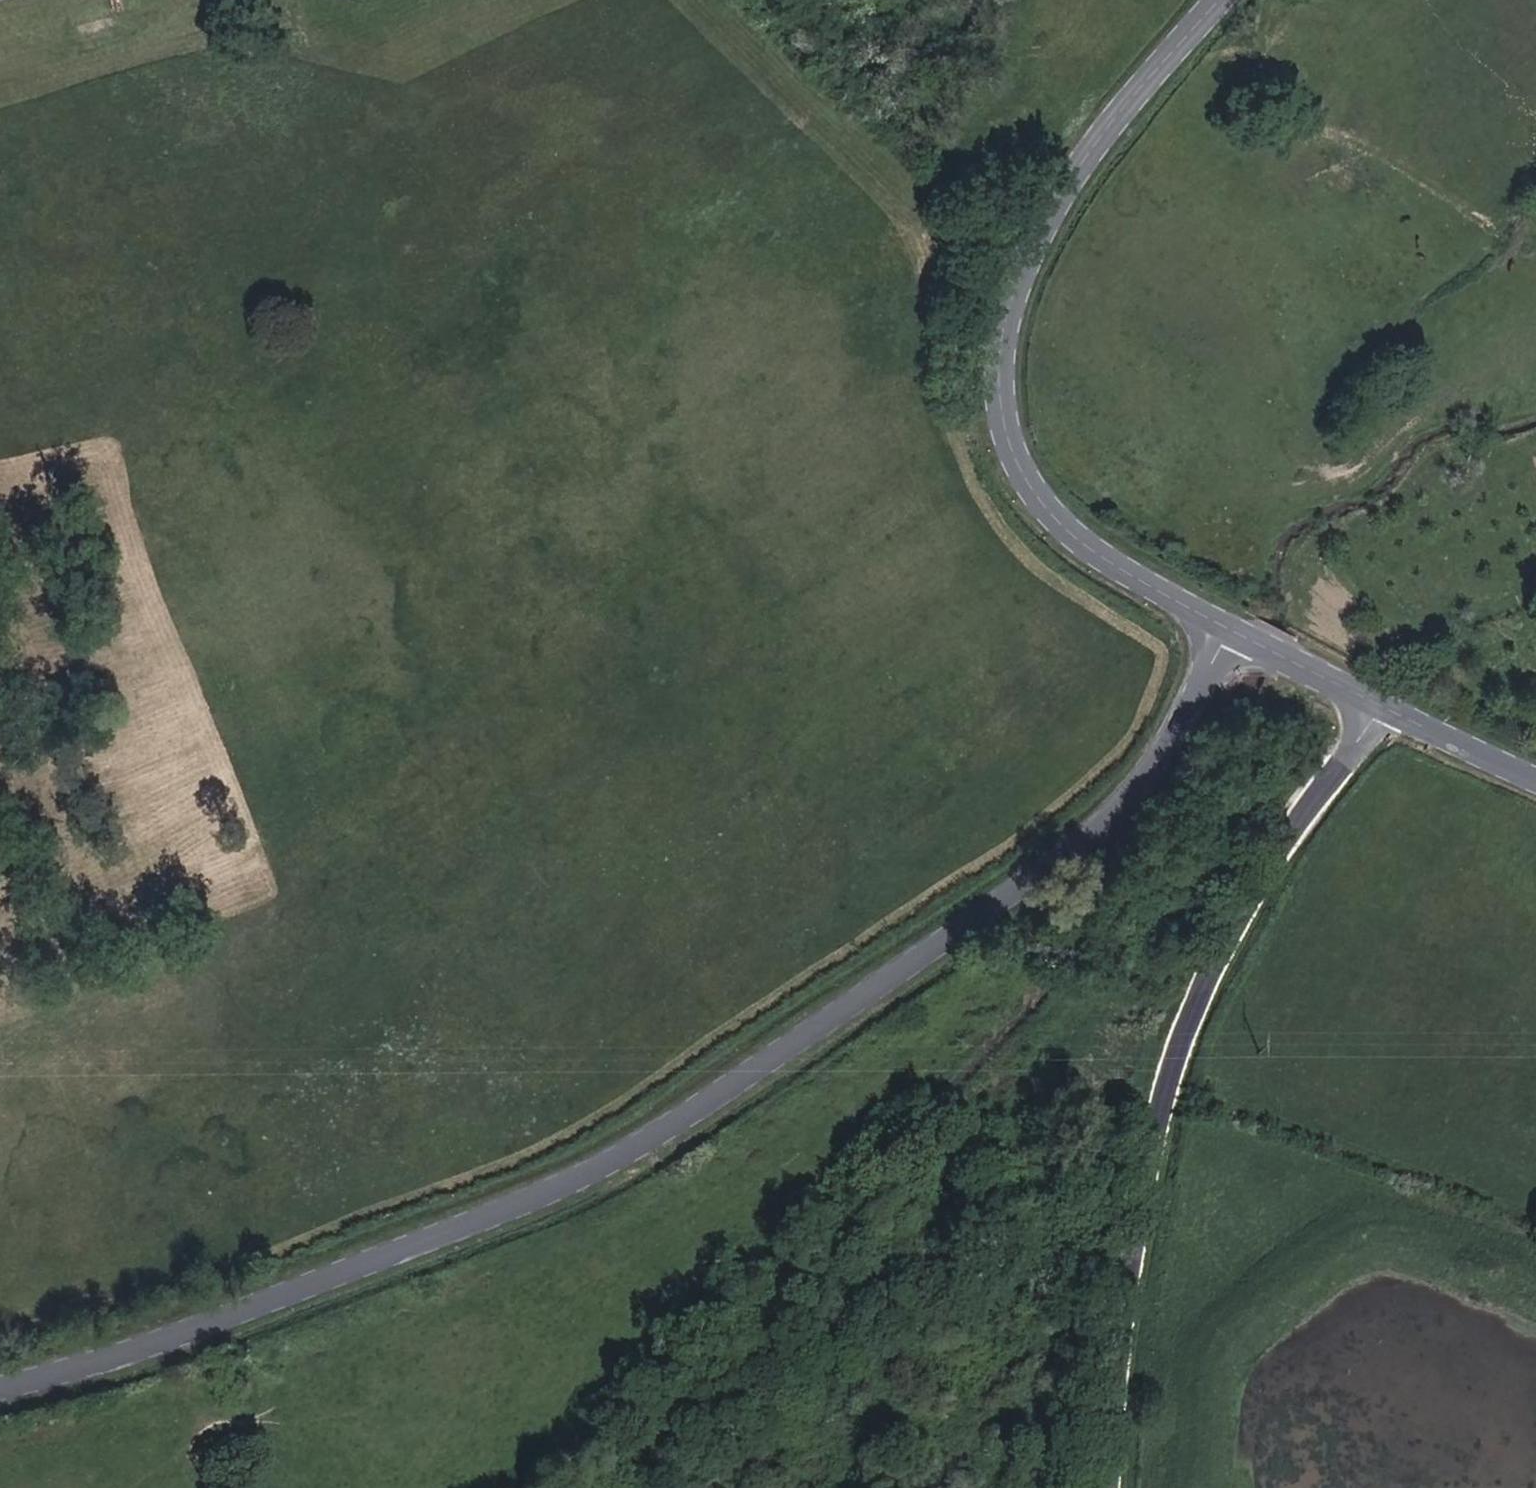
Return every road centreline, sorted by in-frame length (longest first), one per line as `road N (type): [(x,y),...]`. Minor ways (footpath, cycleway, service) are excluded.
road 1 (tertiary): [(0,1383),(175,1339),(539,1195),(662,1134),(1075,841),(1144,772),(1233,628)]
road 2 (unclassified): [(1112,1487),(1140,1208),(1174,1069),(1215,968),(1268,873),(1381,706)]
road 3 (tertiary): [(1233,628),(1117,568),(1049,512),(1003,423),(1000,368),(1008,309),(1038,230),(1080,160),(1214,0)]
road 4 (tertiary): [(1535,775),(1381,706)]
road 5 (tertiary): [(1381,706),(1233,628)]

